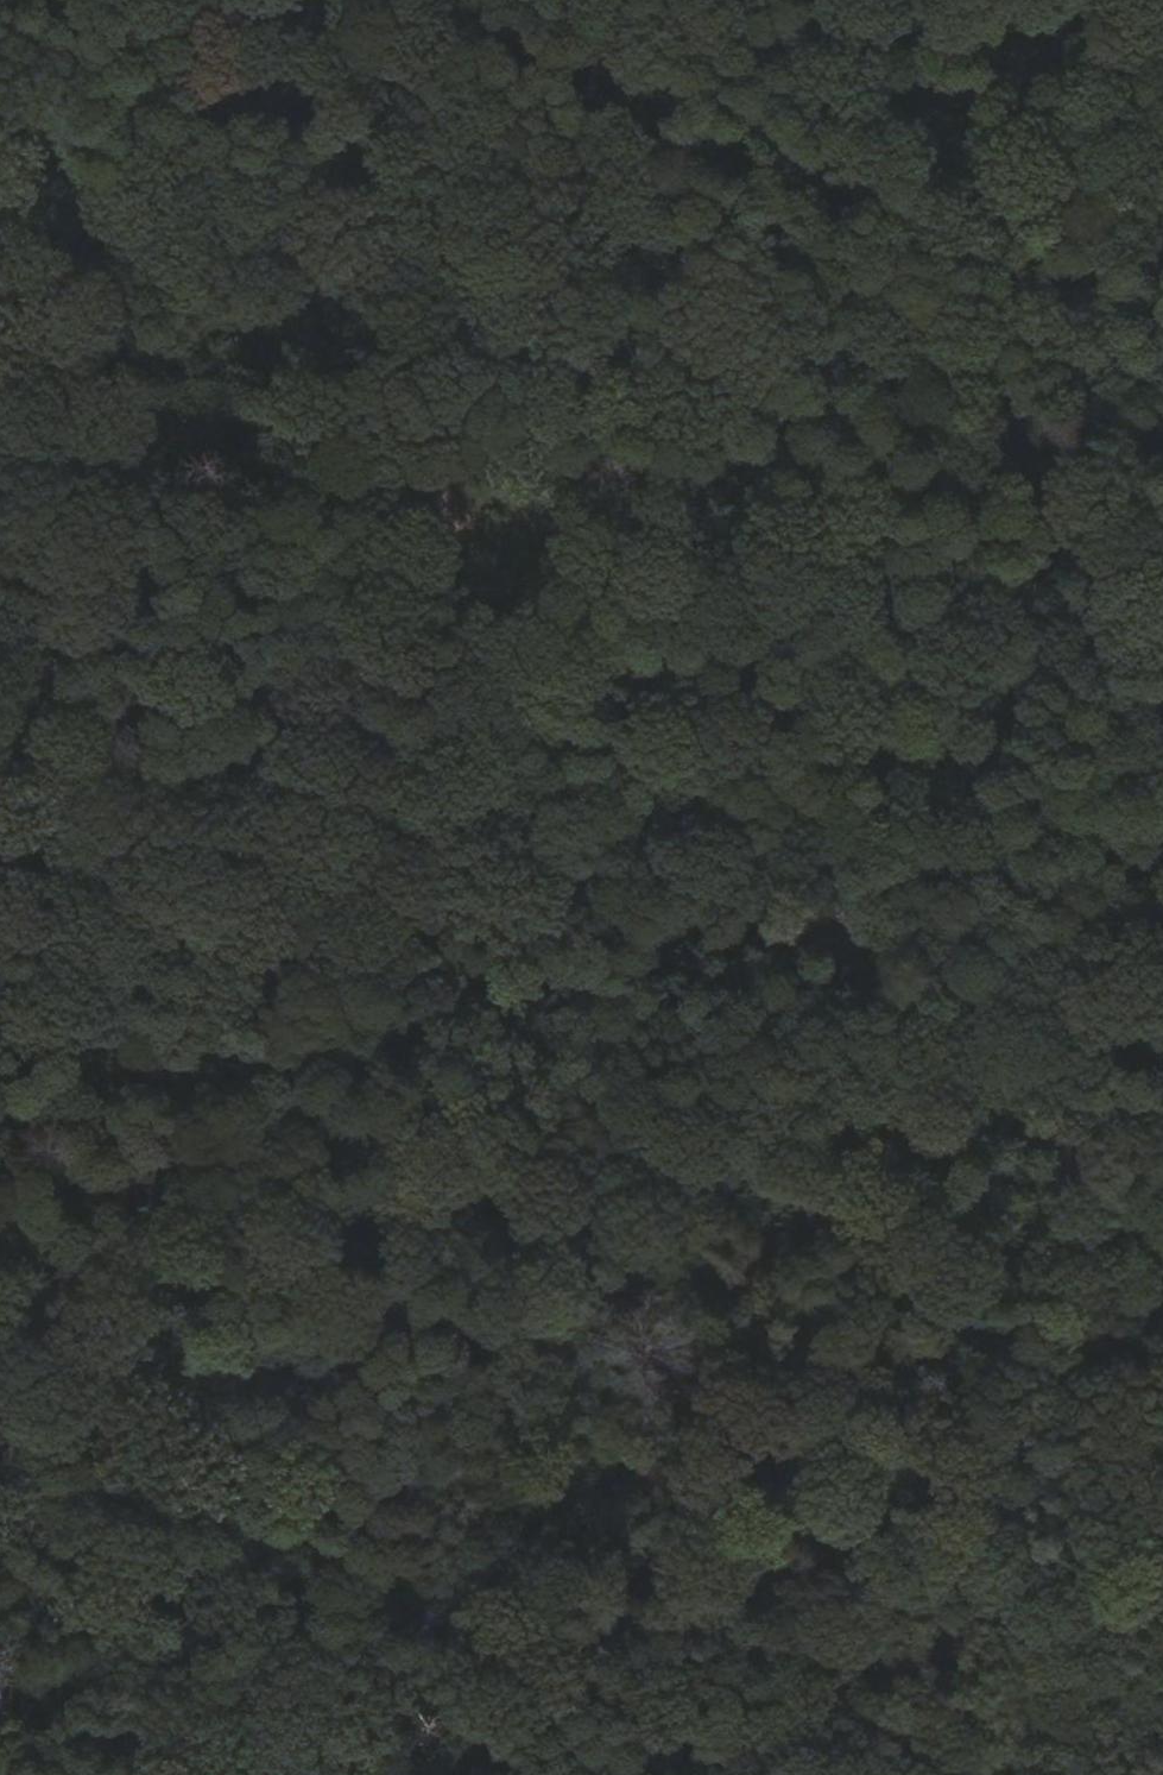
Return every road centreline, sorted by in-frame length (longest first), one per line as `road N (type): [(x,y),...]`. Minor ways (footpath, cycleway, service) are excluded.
road 1 (track): [(1162,646),(984,0)]
road 2 (track): [(1162,1657),(1113,1699),(972,1774)]

